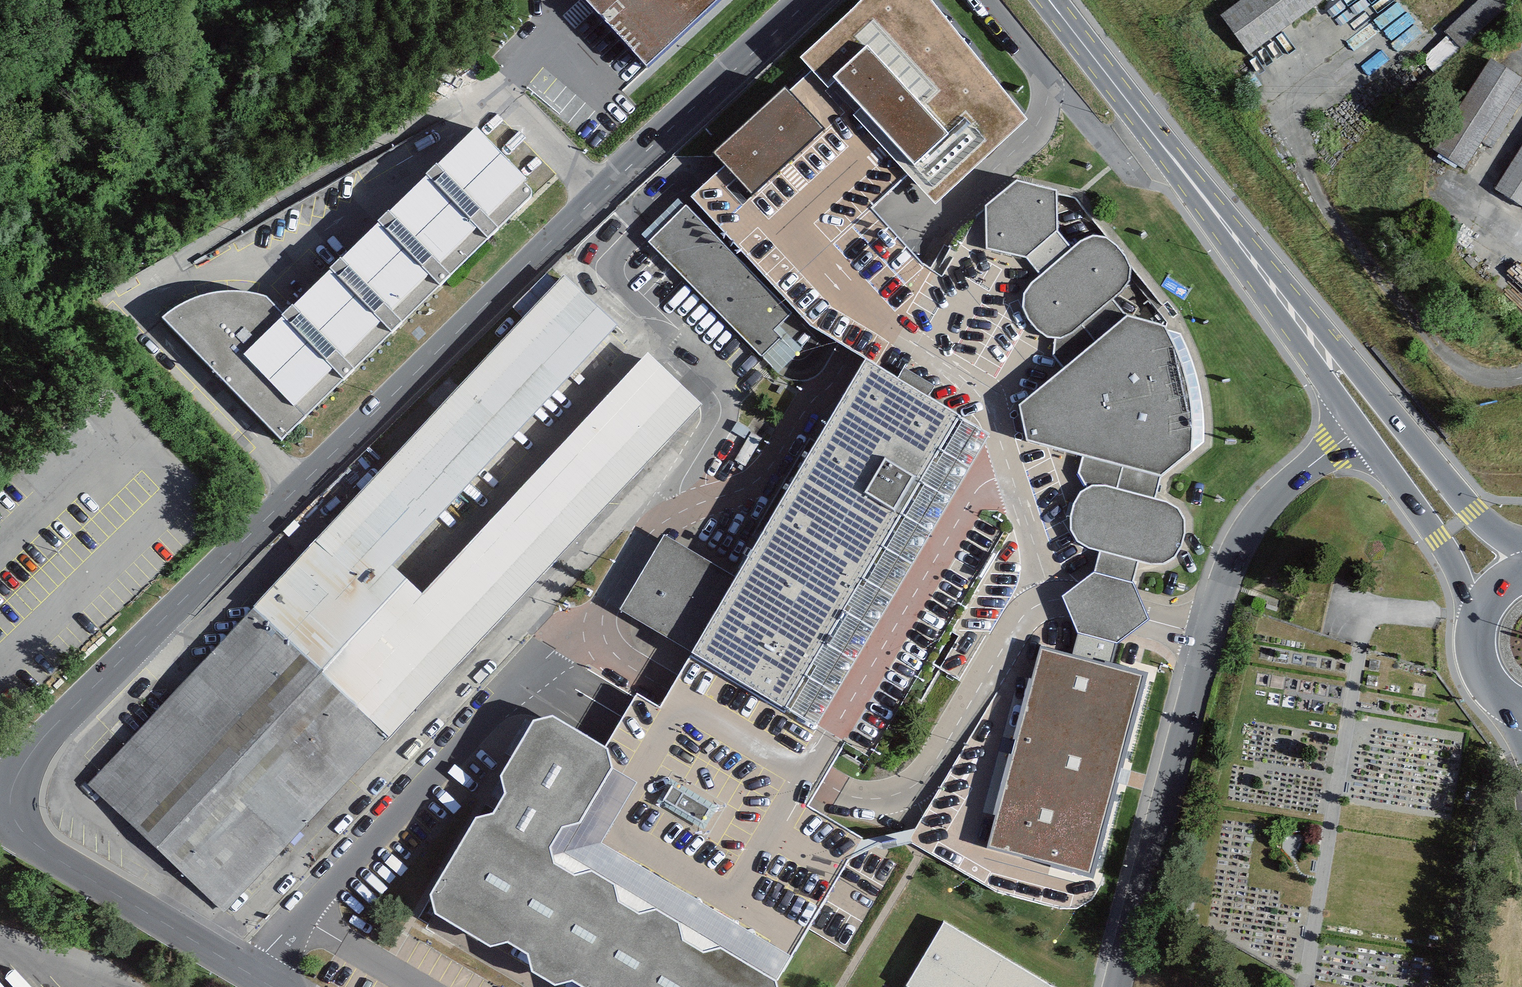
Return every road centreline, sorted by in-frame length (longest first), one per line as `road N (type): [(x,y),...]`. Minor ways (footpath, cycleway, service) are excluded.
road 1 (residential): [(247,977),(42,855),(8,825),(23,773),(294,498),(810,0)]
road 2 (residential): [(1050,83),(1045,111),(1027,138),(927,231),(749,486),(649,529),(607,596),(600,627)]
road 3 (residential): [(247,977),(499,709),(553,656),(600,627)]
road 4 (primary): [(1521,550),(1474,511),(1183,186)]
road 5 (unclassified): [(1121,986),(1211,643)]
road 6 (primary): [(1183,186),(1357,429)]
road 7 (unclassified): [(1211,643),(1233,556),(1270,504),(1357,429)]
road 8 (primary): [(1183,186),(1046,0)]
road 9 (primary): [(1357,429),(1477,615)]
road 10 (unclassified): [(669,689),(849,795)]
road 11 (residential): [(1045,589),(1211,643)]
road 12 (residential): [(1050,83),(1142,182)]

